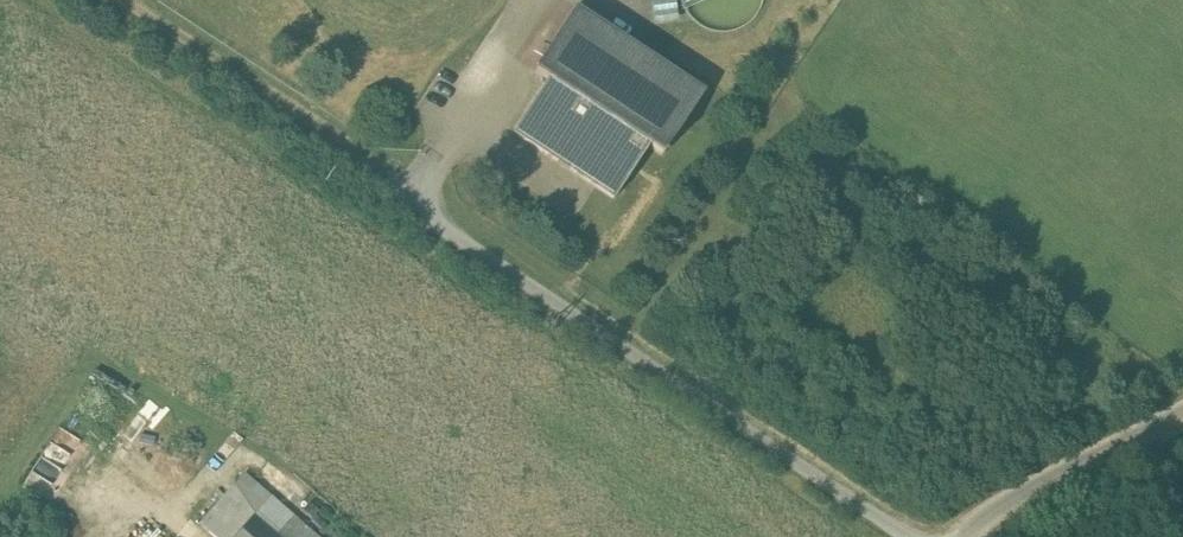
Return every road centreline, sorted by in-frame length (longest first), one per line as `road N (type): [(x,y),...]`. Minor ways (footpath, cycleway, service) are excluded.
road 1 (track): [(121,0),(416,196)]
road 2 (unclassified): [(958,536),(995,506),(1182,410)]

